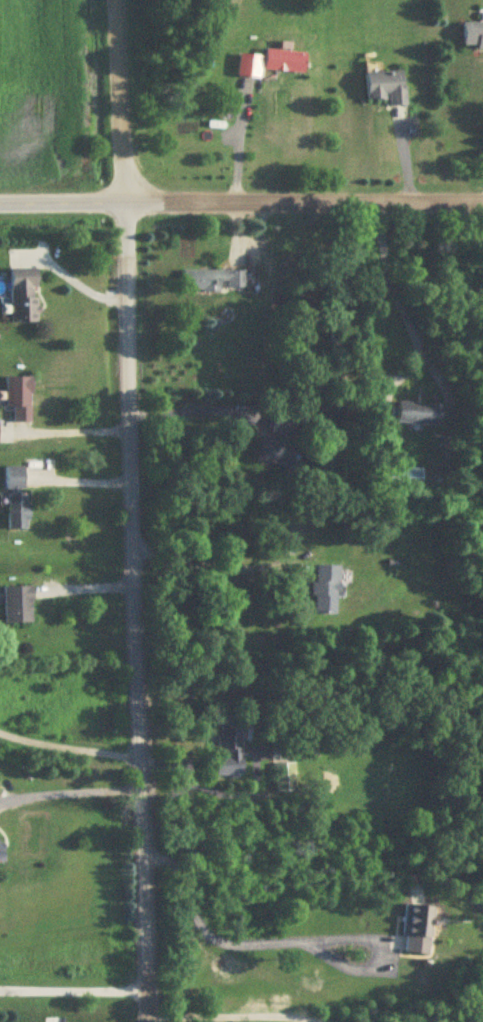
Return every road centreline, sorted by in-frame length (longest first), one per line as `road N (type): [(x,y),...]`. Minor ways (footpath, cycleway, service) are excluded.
road 1 (residential): [(145,1021),(121,198)]
road 2 (residential): [(121,198),(482,197)]
road 3 (residential): [(121,198),(113,0)]
road 4 (residential): [(0,200),(121,198)]

